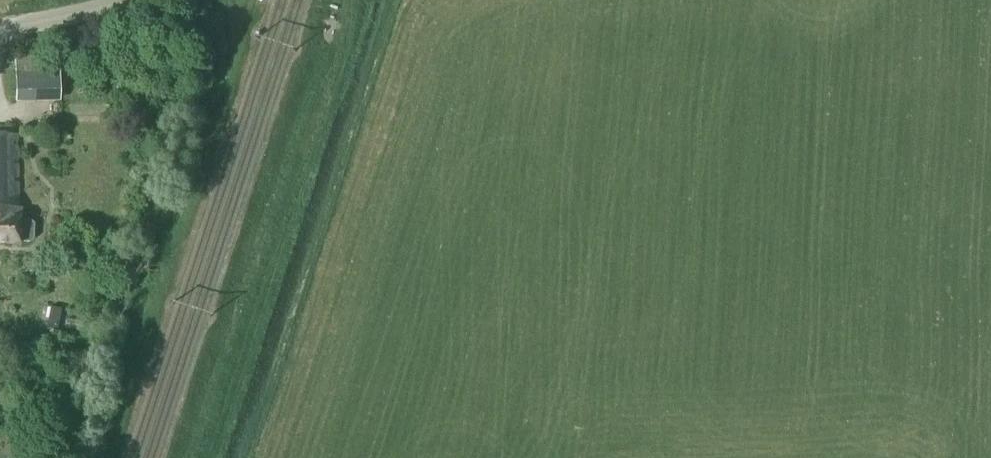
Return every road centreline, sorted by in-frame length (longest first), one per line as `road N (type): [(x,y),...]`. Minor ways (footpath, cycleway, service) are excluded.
road 1 (unclassified): [(0,30),(147,0)]

